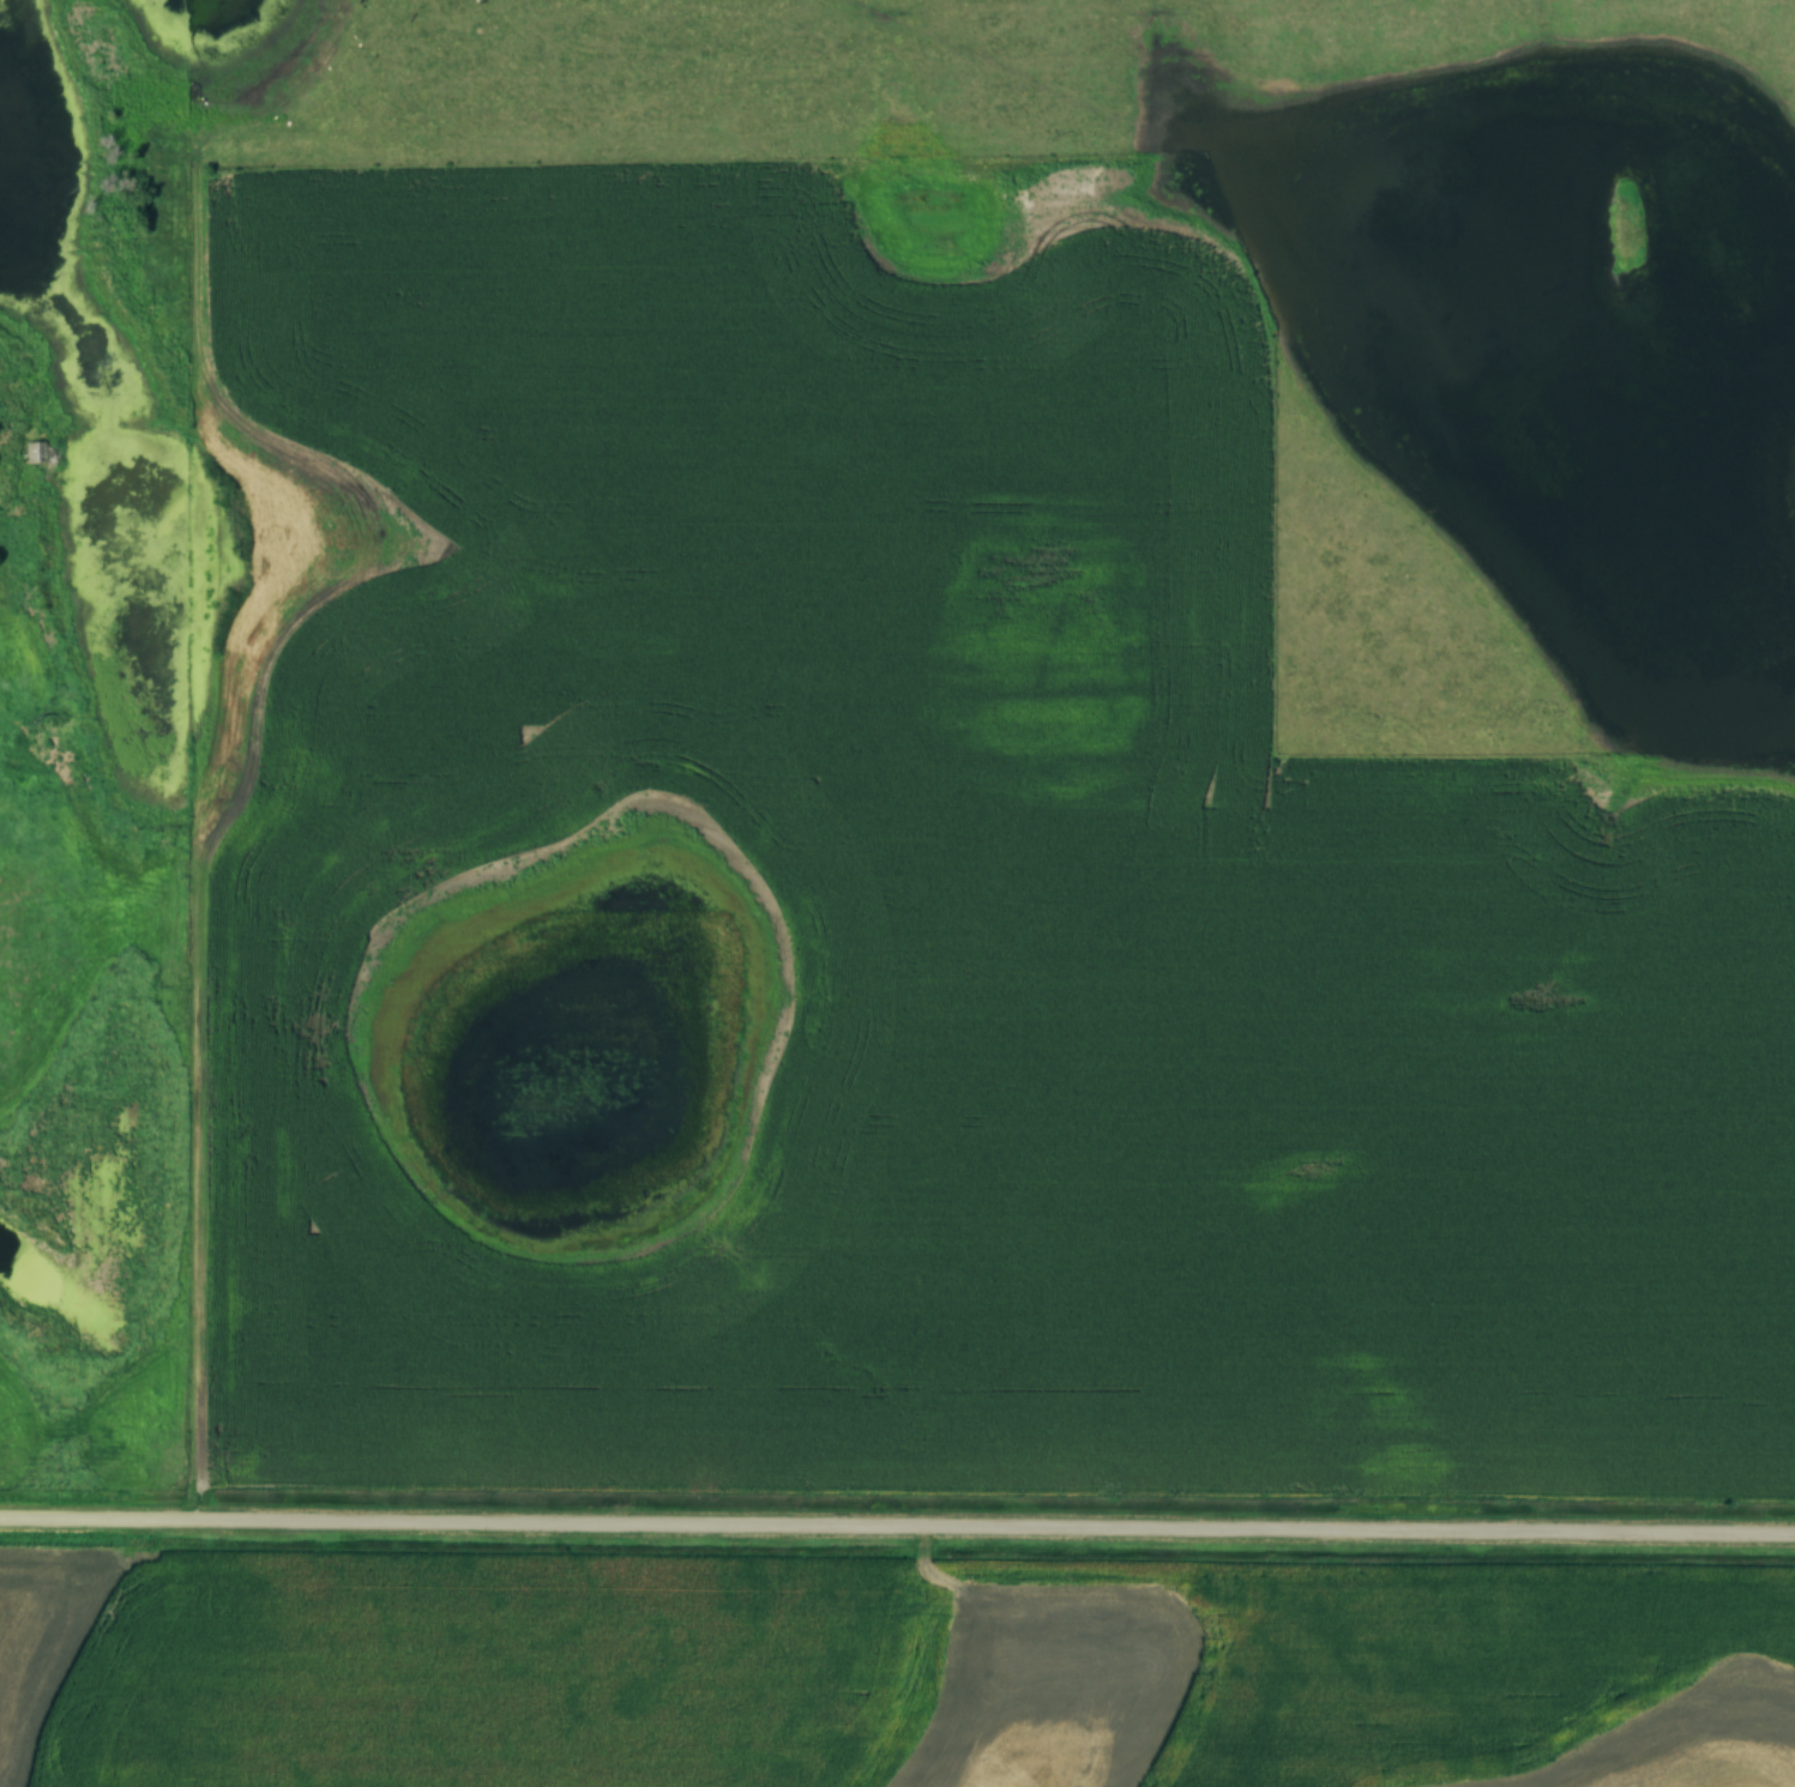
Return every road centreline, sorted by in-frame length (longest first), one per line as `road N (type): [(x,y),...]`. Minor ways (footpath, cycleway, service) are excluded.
road 1 (residential): [(1794,1532),(0,1516)]

